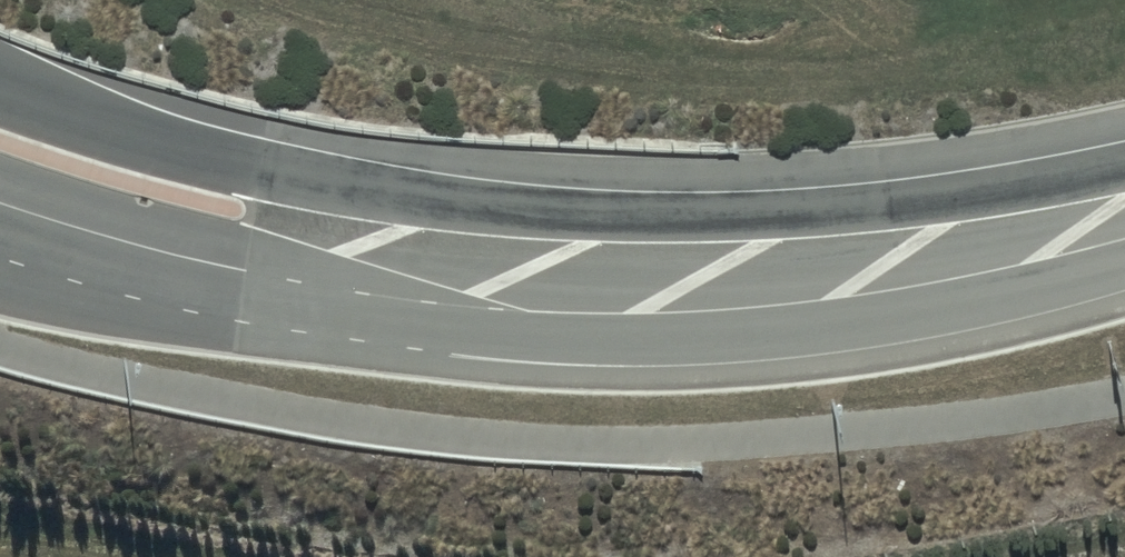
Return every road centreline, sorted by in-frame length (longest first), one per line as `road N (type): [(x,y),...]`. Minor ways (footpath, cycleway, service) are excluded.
road 1 (secondary): [(0,84),(86,121),(275,172),(530,207),(872,271)]
road 2 (secondary): [(872,271),(482,328),(239,292),(67,250),(0,224)]
road 3 (secondary): [(1124,222),(872,271)]

